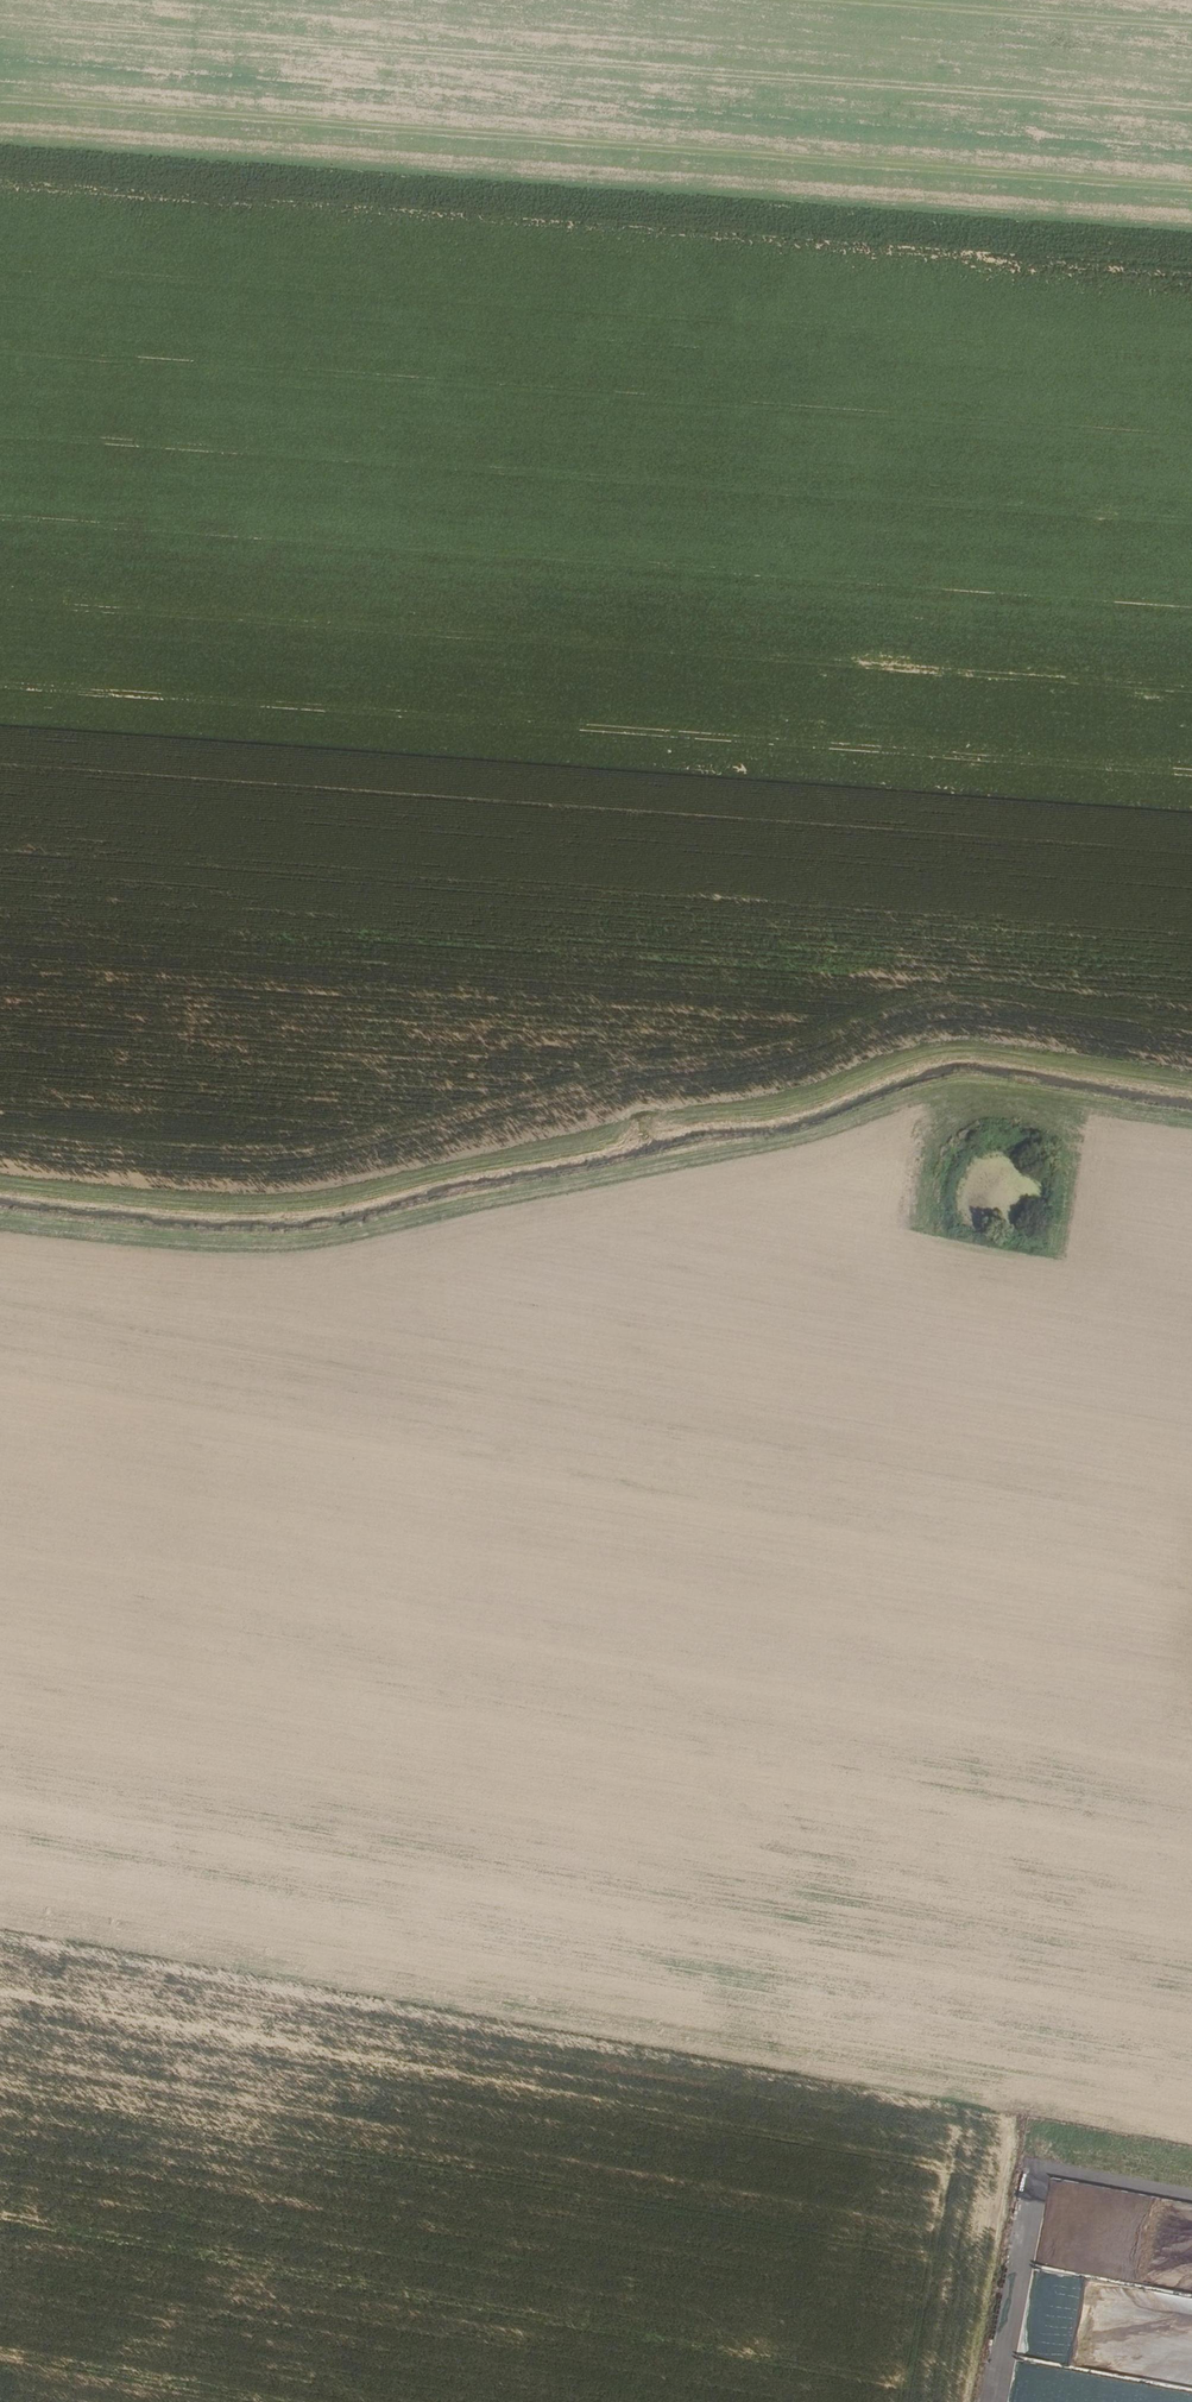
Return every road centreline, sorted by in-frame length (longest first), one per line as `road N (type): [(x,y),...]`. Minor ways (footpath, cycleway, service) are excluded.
road 1 (track): [(0,1220),(206,1247),(334,1240),(800,1141),(964,1089),(1191,1124)]
road 2 (track): [(1191,2191),(1035,2168),(988,2401)]

